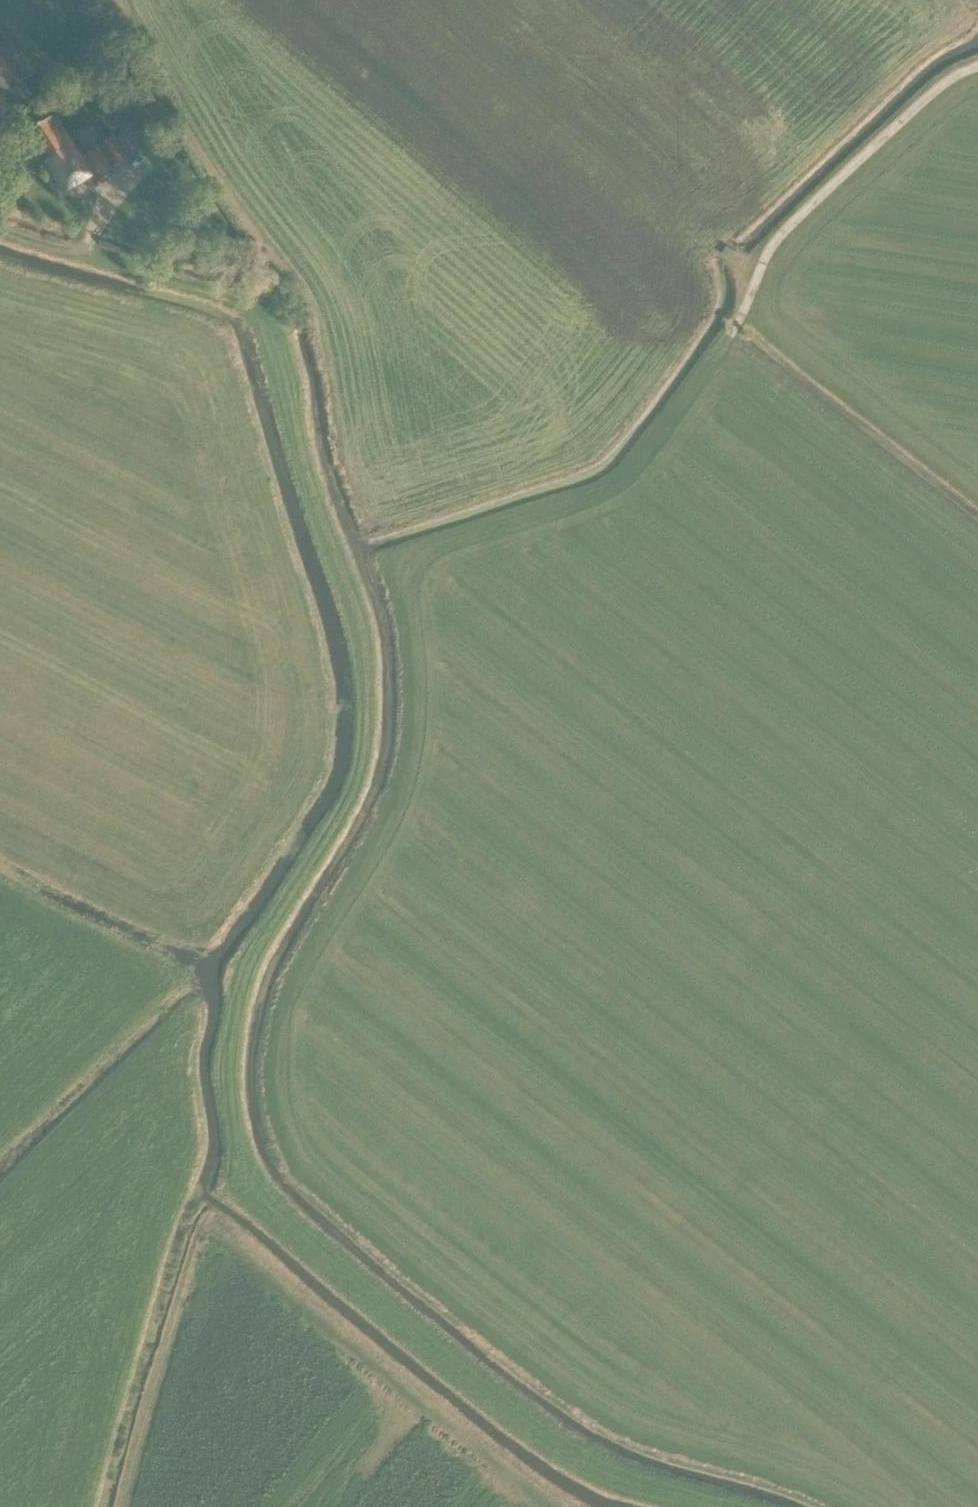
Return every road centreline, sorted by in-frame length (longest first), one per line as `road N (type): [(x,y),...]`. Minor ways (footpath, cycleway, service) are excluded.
road 1 (track): [(729,1506),(631,1480),(568,1448),(244,1179),(229,1097),(236,1014),(253,953),(351,796),(366,734),(360,646),(280,373),(247,311),(228,298),(72,252)]
road 2 (track): [(733,333),(774,246),(938,90),(977,68)]

